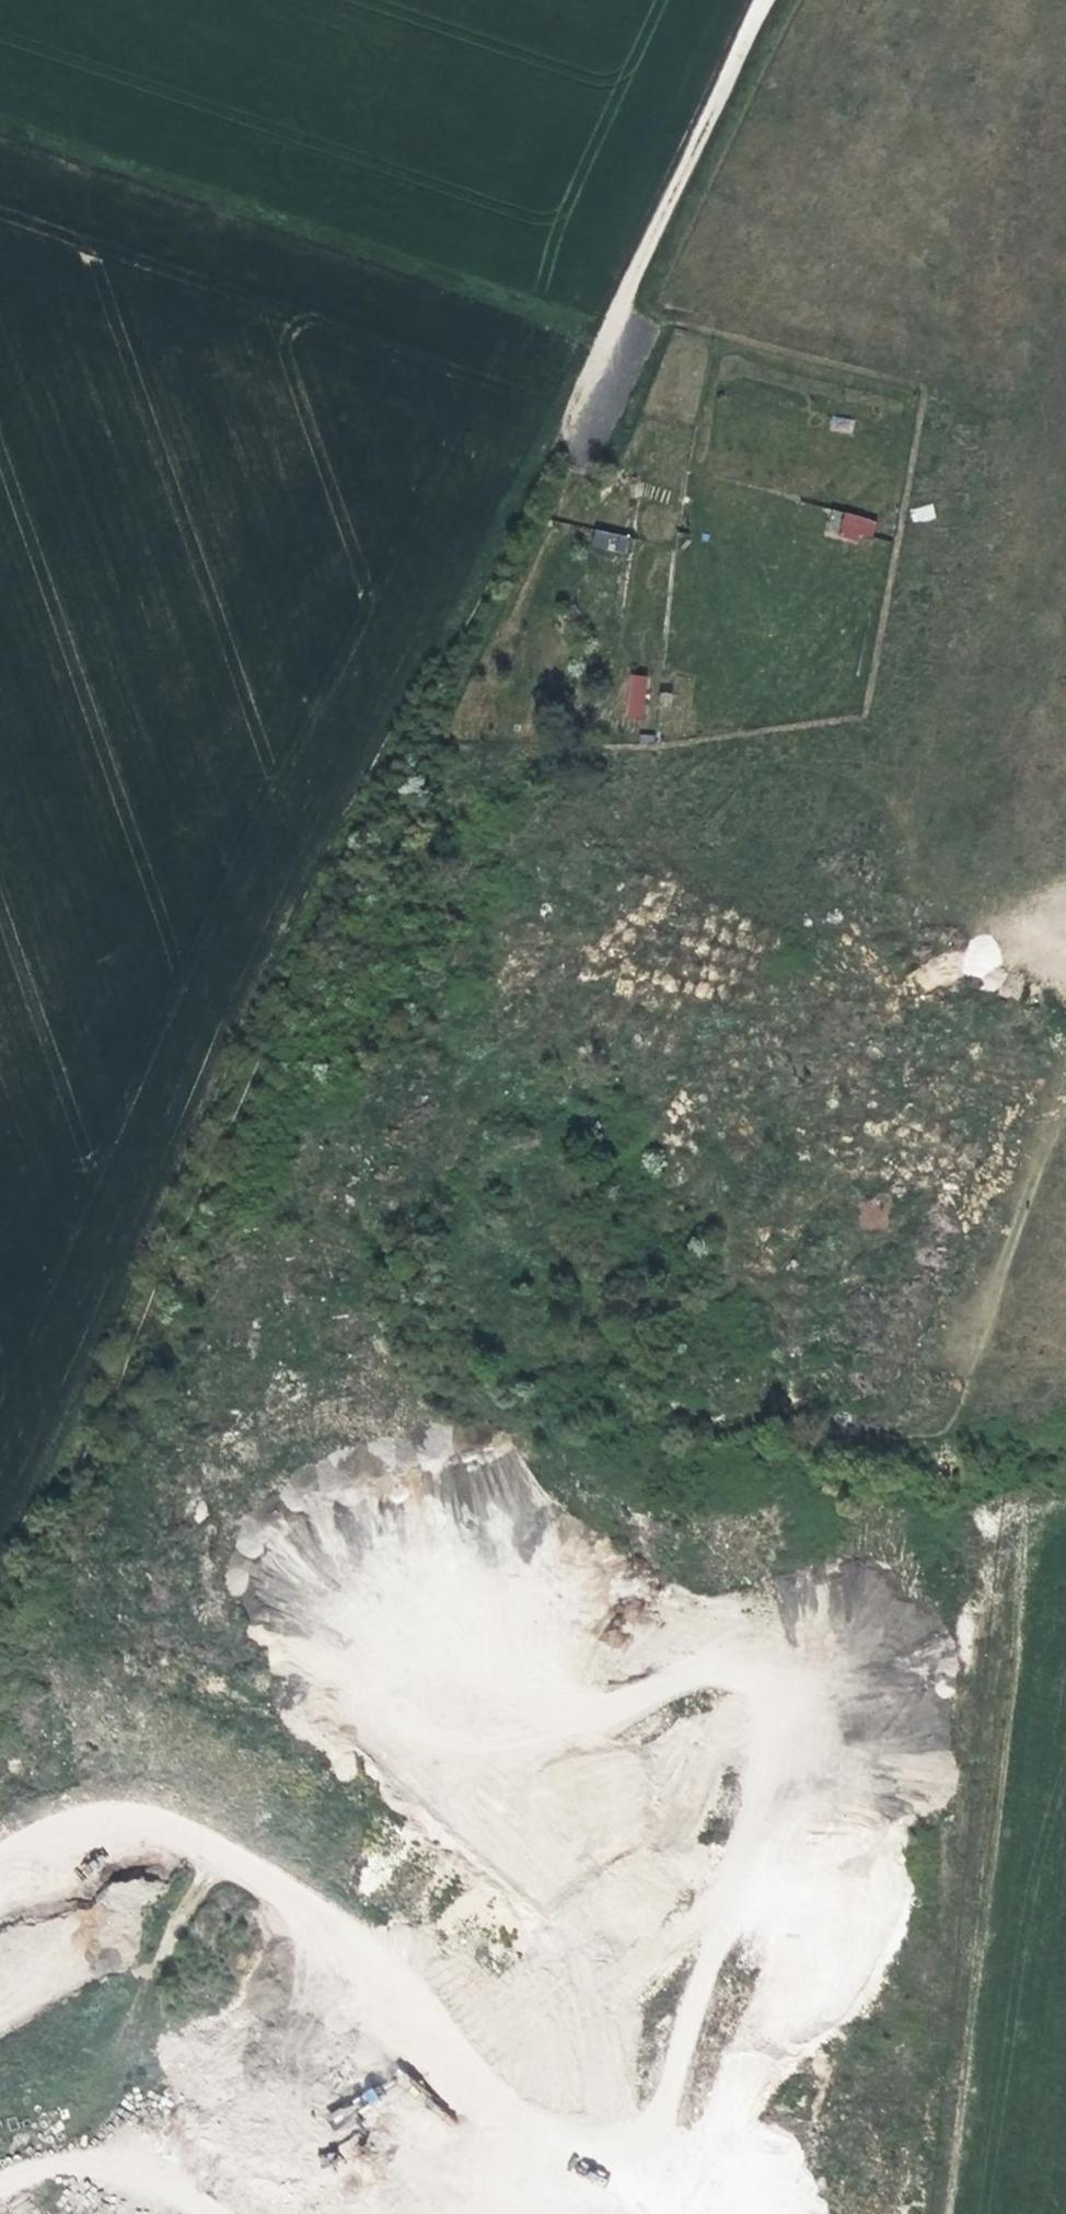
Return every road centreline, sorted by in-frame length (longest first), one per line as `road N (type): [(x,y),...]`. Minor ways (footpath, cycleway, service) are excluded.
road 1 (track): [(570,425),(764,0)]
road 2 (track): [(1065,1096),(1031,1179),(960,1406),(939,1434),(906,1440),(873,1432)]

